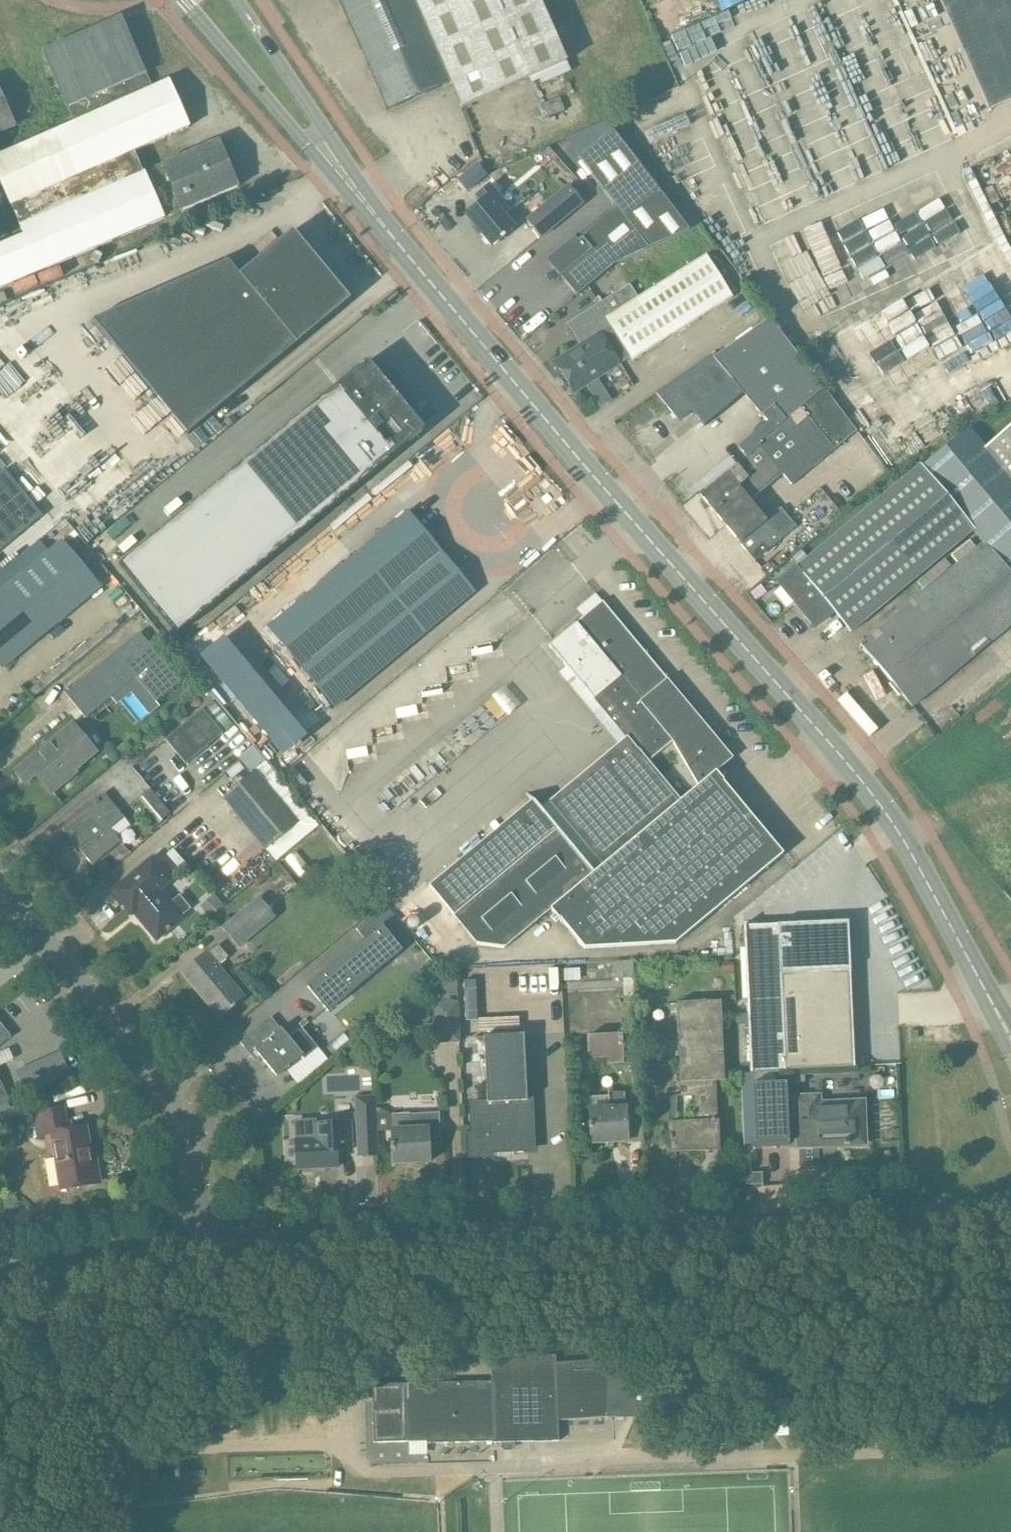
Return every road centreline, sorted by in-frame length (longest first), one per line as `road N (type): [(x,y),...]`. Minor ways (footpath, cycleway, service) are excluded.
road 1 (tertiary): [(999,1017),(871,794),(335,165)]
road 2 (unclassified): [(201,1247),(974,1213)]
road 3 (unclassified): [(201,1247),(180,1102),(0,885)]
road 4 (tertiary): [(182,0),(300,138),(335,165)]
road 5 (unclassified): [(0,1277),(201,1247)]
road 6 (tertiary): [(335,165),(322,127),(237,0)]

